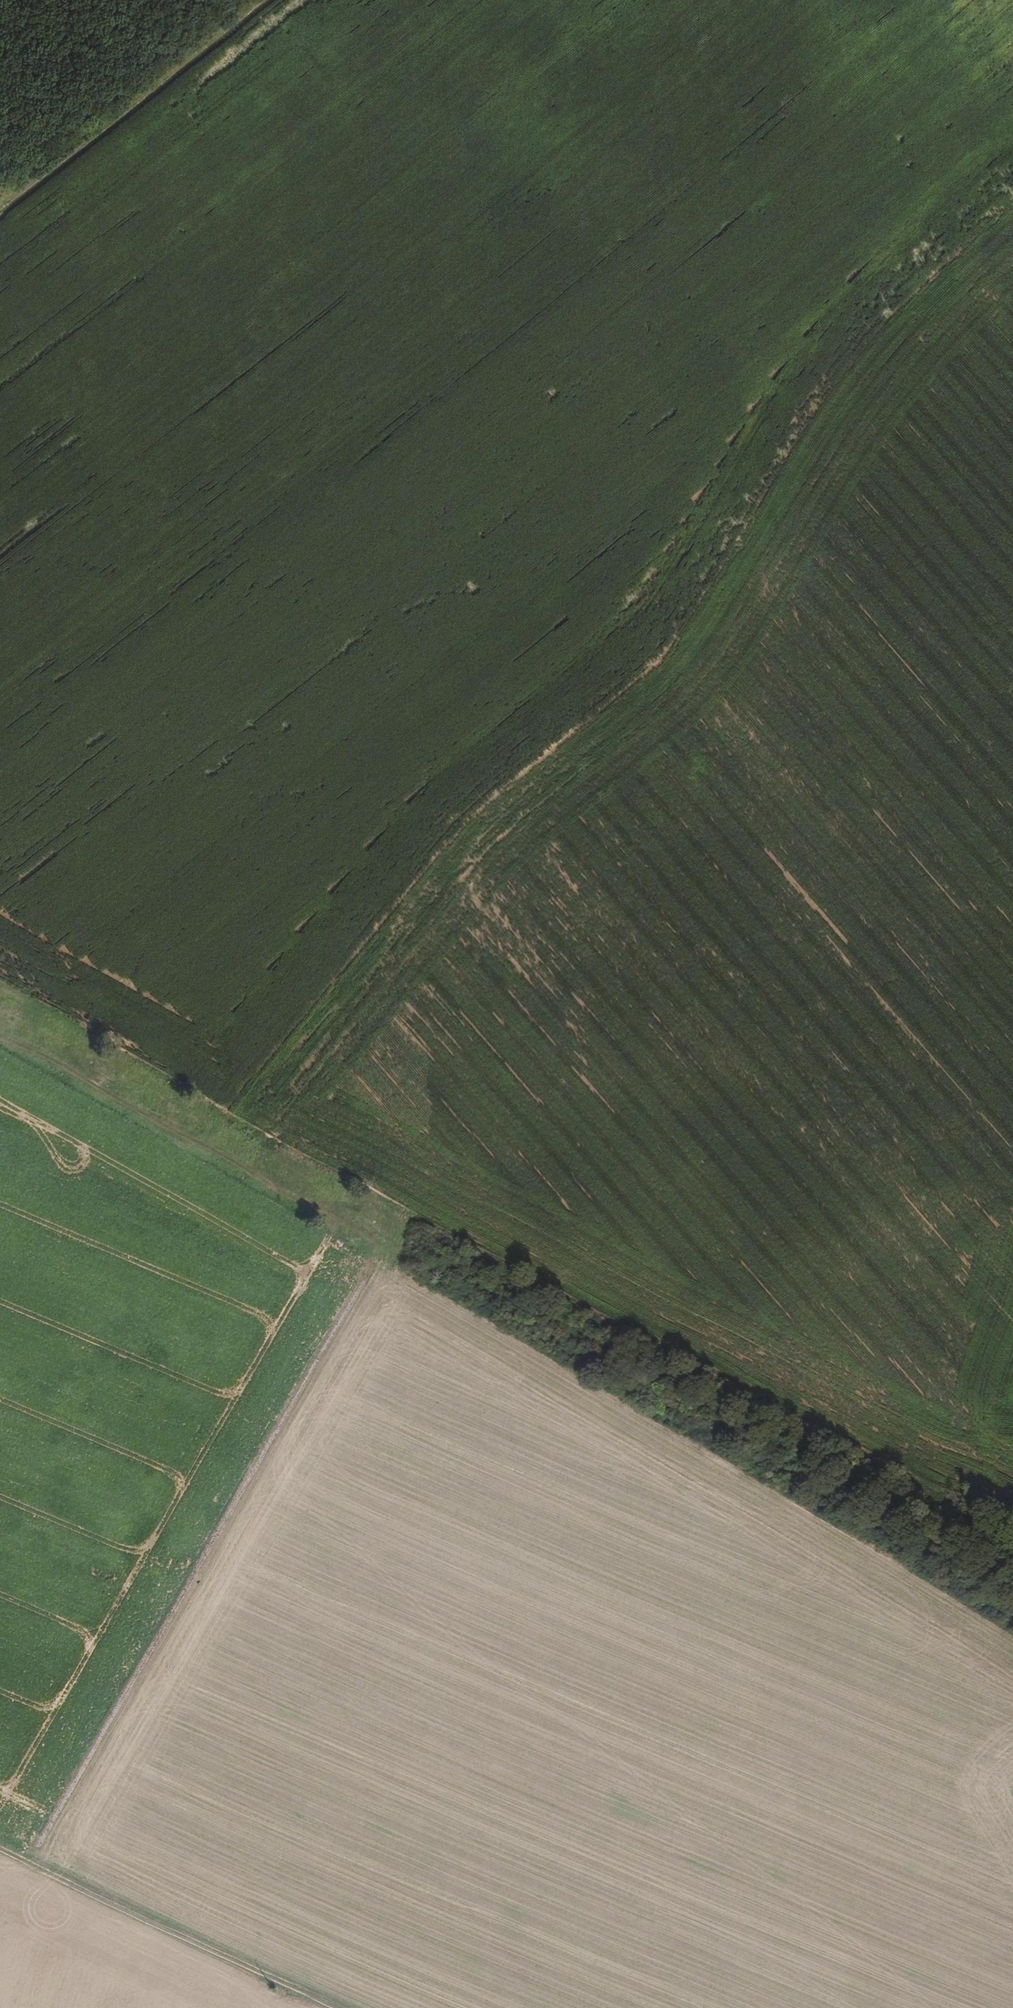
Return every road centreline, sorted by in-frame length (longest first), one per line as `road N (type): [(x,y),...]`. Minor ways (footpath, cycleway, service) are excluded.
road 1 (track): [(341,2007),(0,1847)]
road 2 (track): [(5,211),(270,0)]

